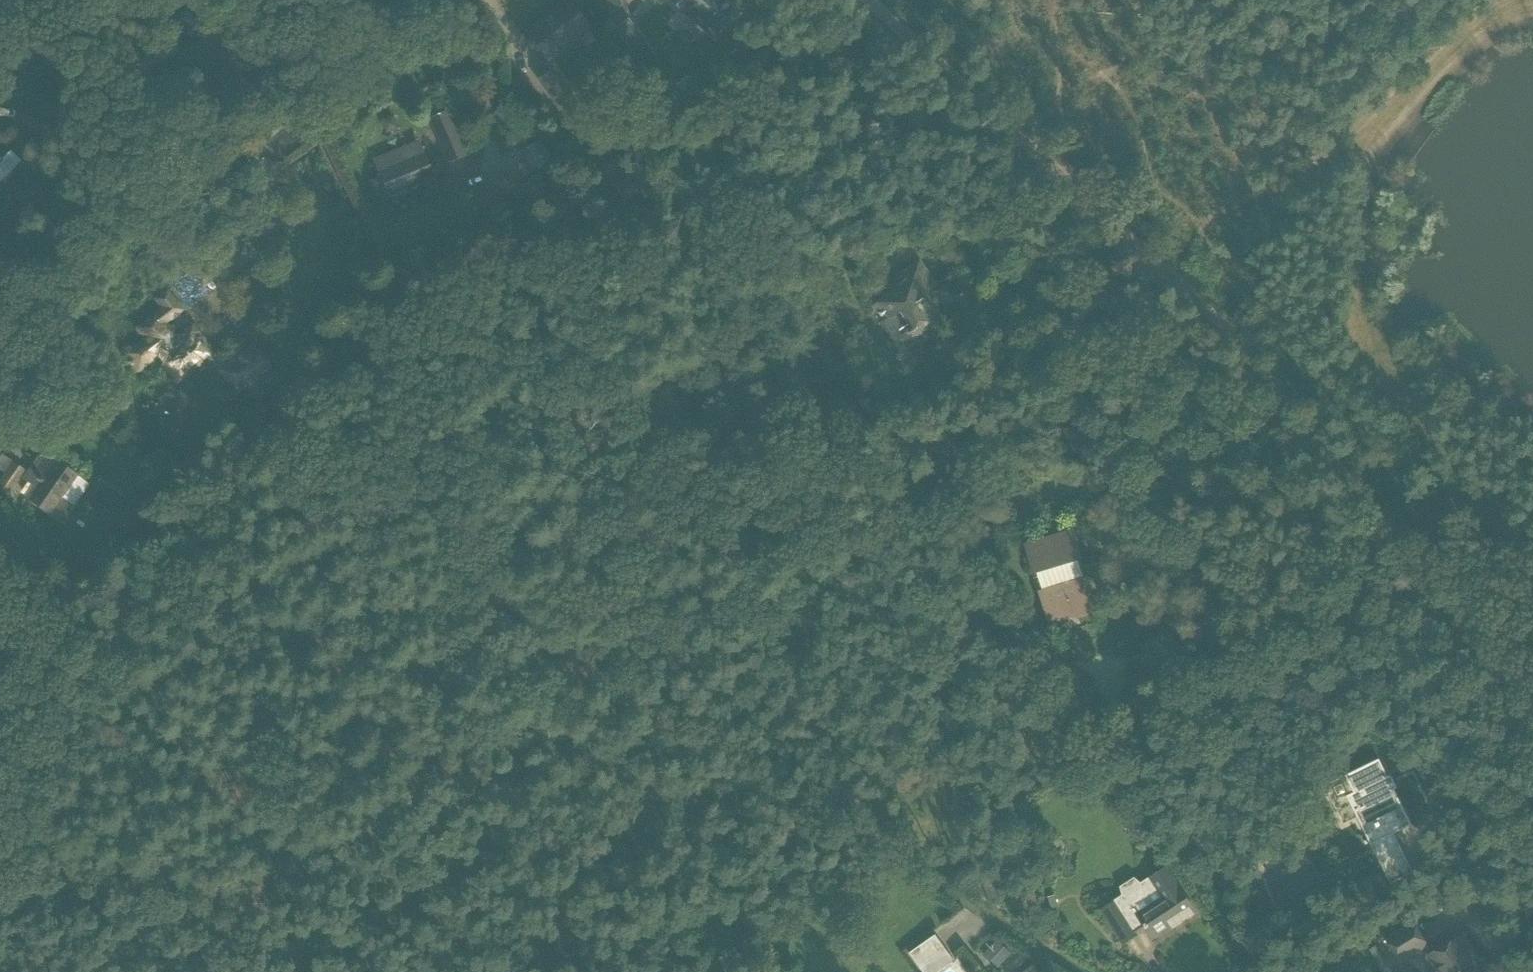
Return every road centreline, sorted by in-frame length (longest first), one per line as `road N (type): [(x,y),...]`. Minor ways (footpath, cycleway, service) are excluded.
road 1 (unclassified): [(1532,712),(1215,318),(869,0)]
road 2 (unclassified): [(0,344),(181,163),(330,81),(445,0)]

